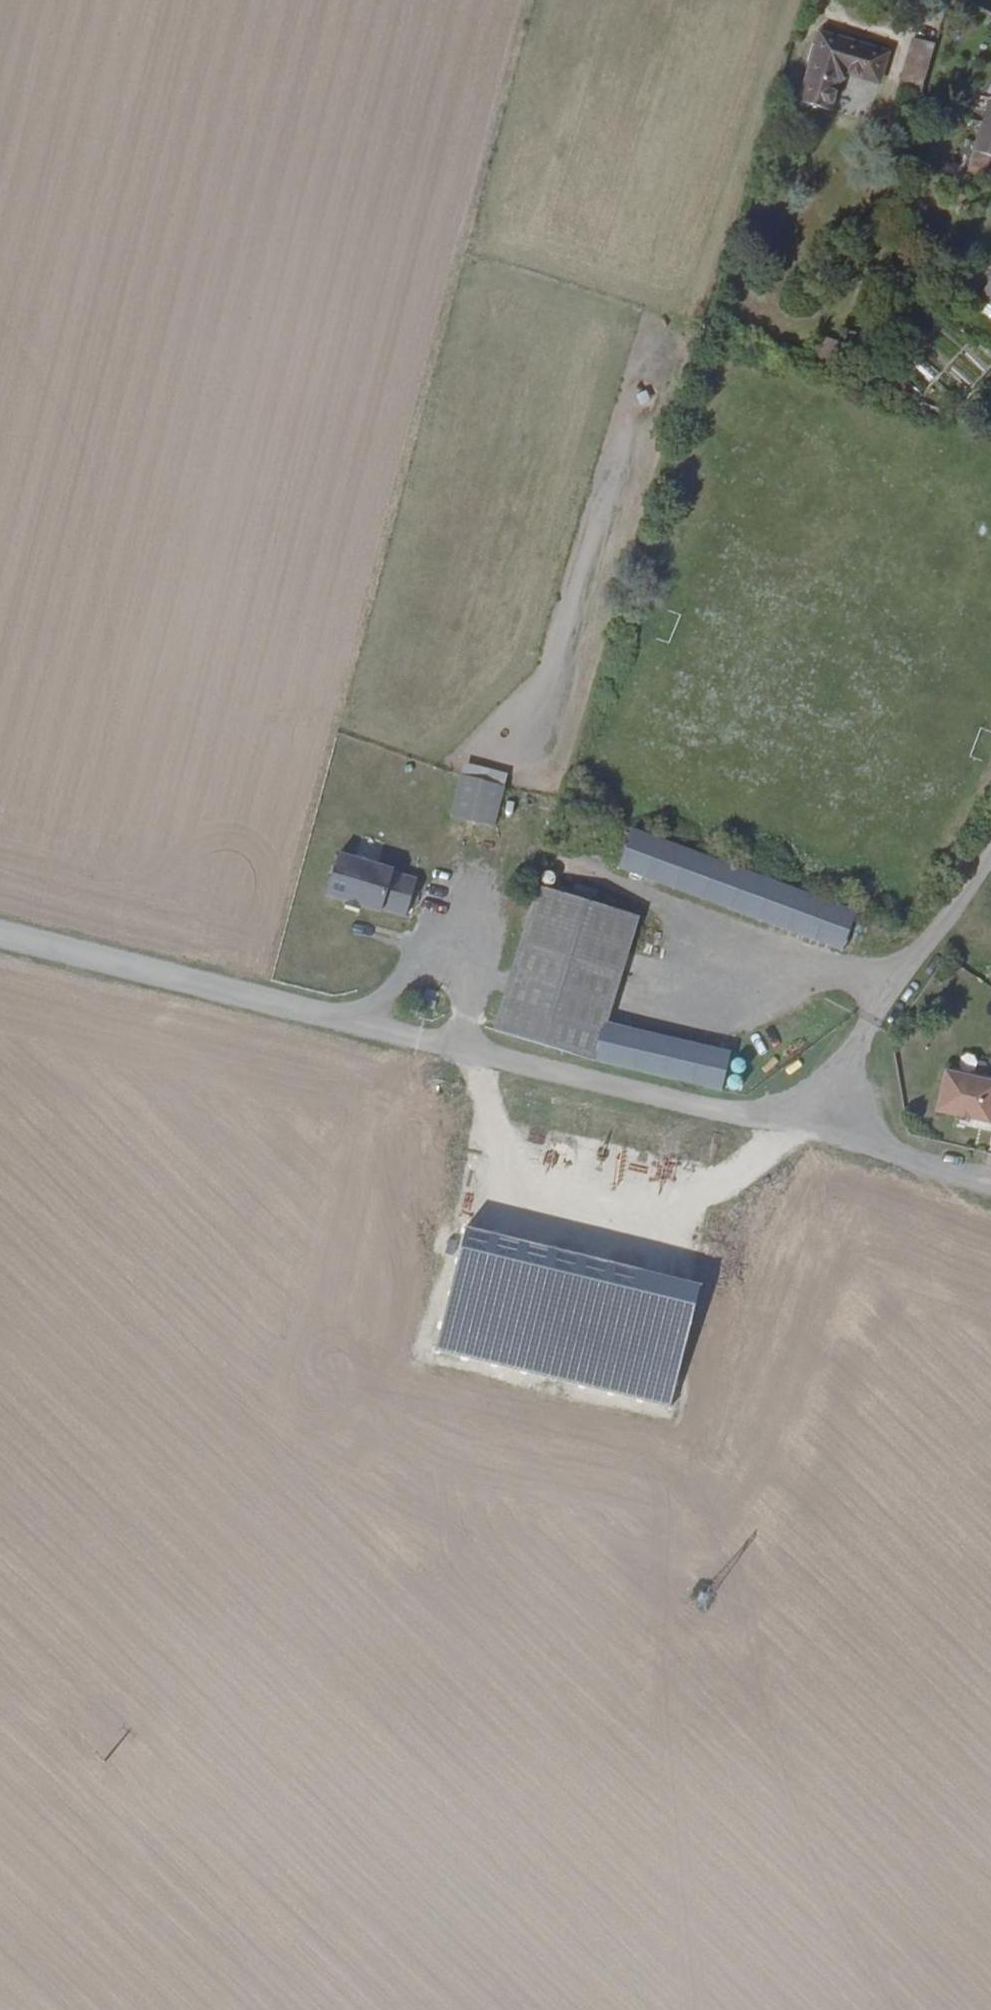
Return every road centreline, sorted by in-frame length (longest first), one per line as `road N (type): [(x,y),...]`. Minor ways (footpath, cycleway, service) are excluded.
road 1 (residential): [(0,933),(727,1111),(817,1124),(990,1183)]

